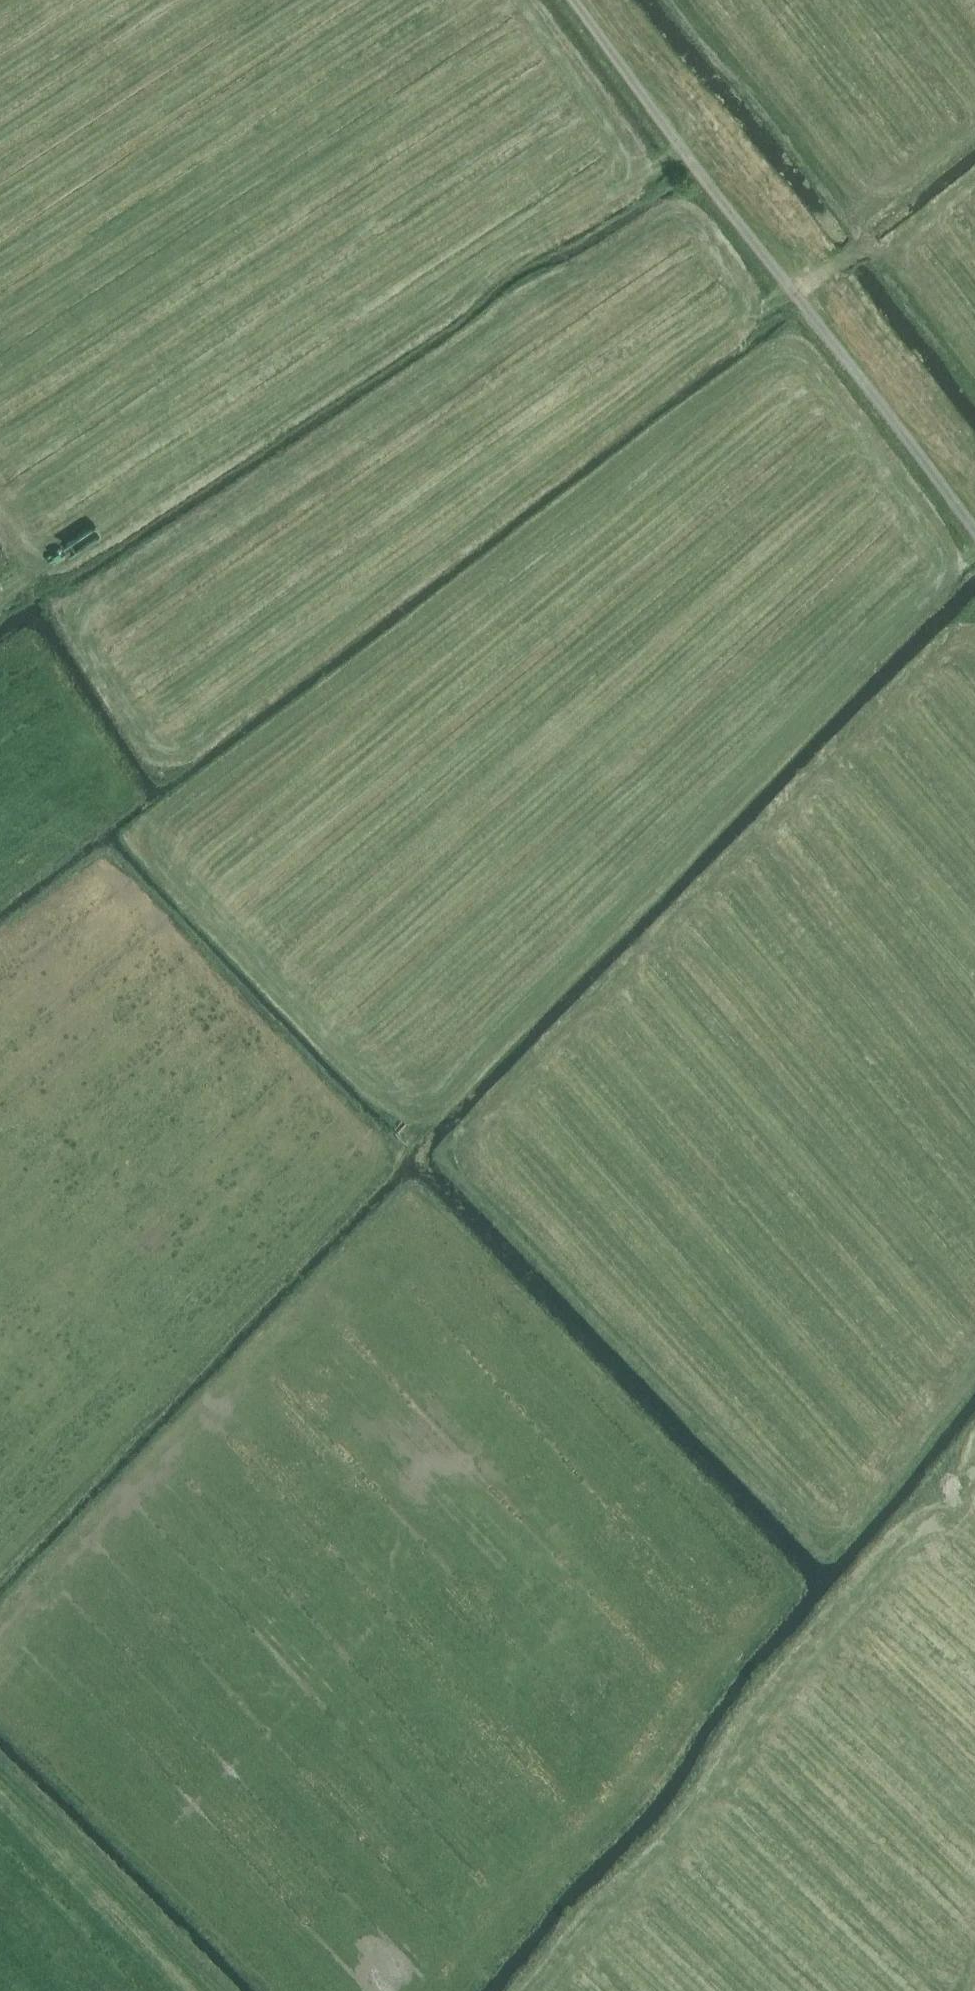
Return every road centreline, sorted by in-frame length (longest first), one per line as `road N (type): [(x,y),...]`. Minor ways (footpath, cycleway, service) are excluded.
road 1 (unclassified): [(974,541),(569,0)]

